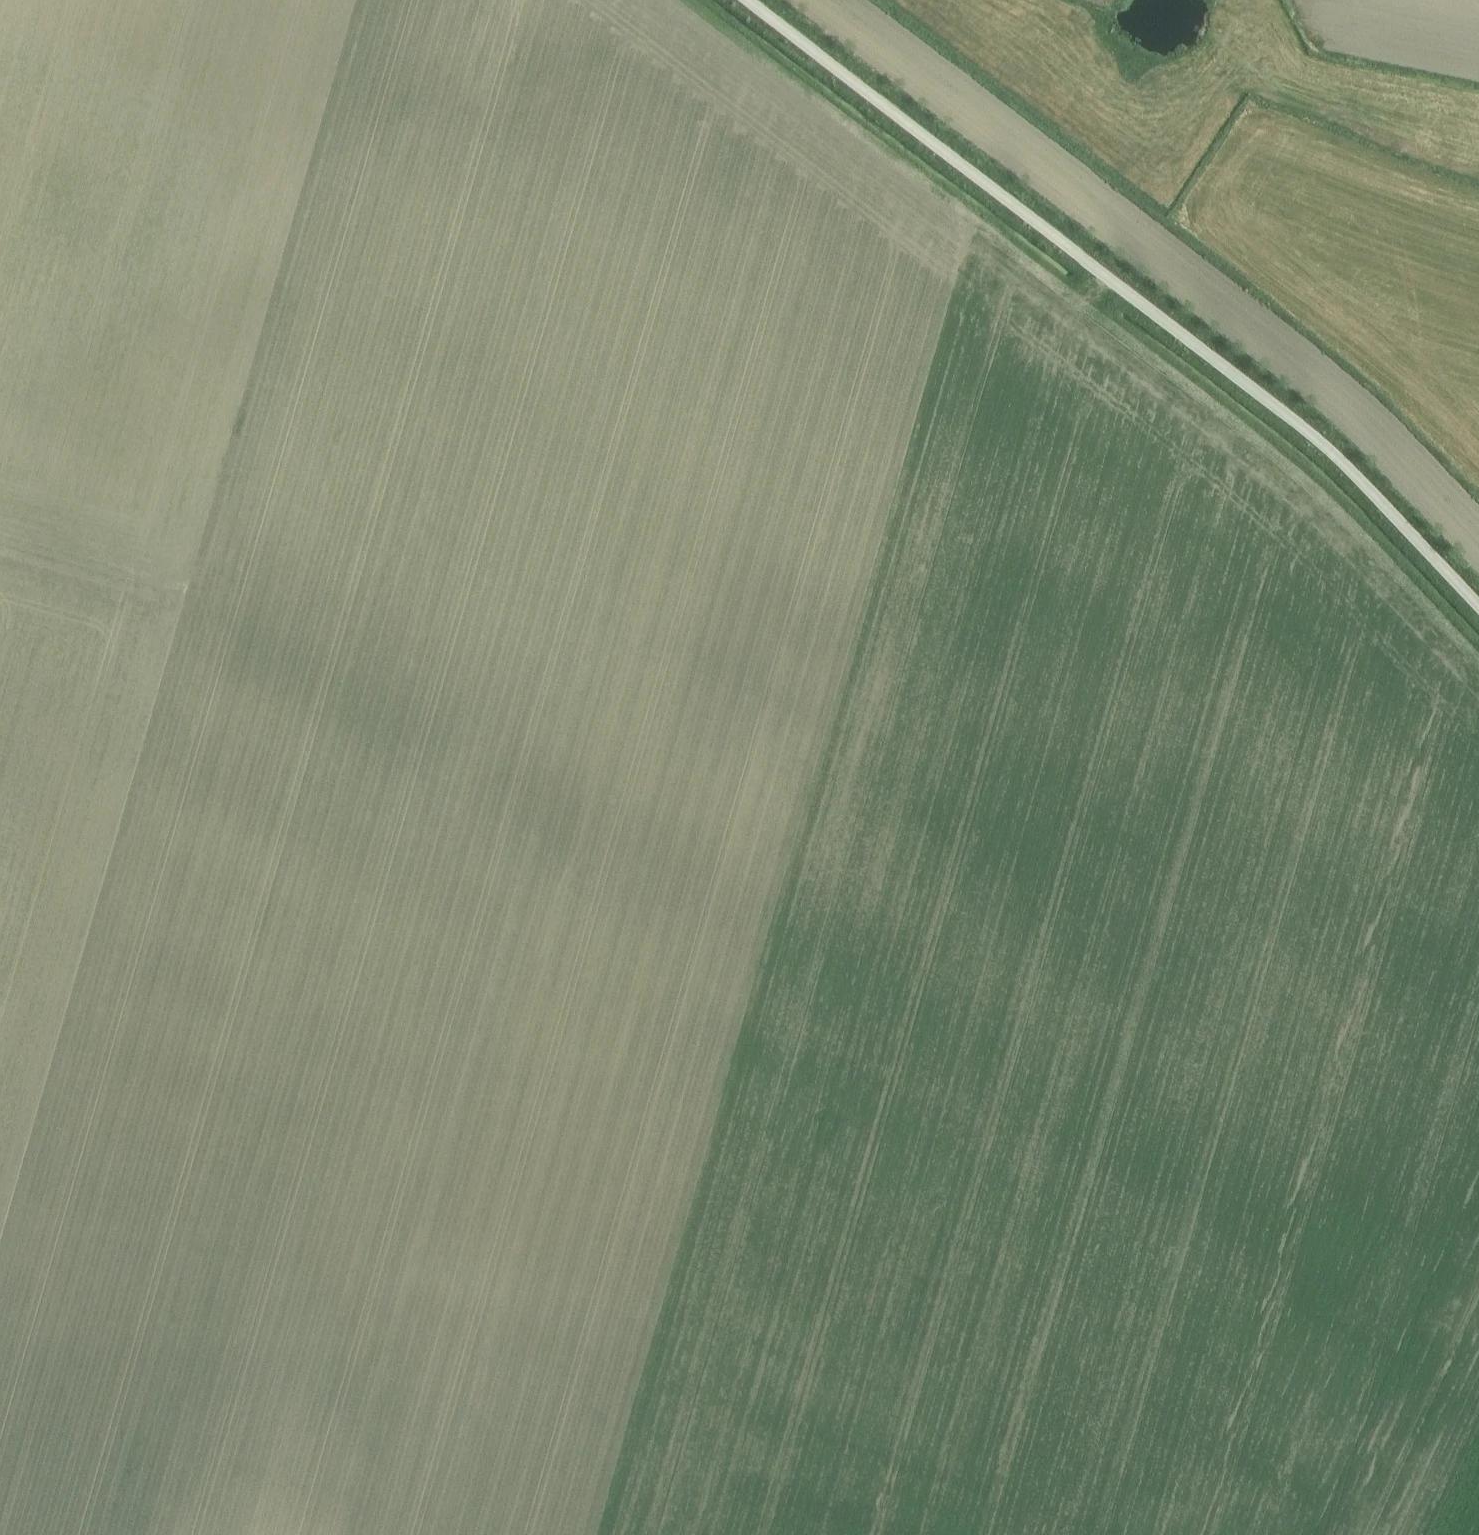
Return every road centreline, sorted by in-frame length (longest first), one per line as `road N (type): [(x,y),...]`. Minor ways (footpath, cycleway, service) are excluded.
road 1 (unclassified): [(745,0),(1283,412),(1478,606)]

